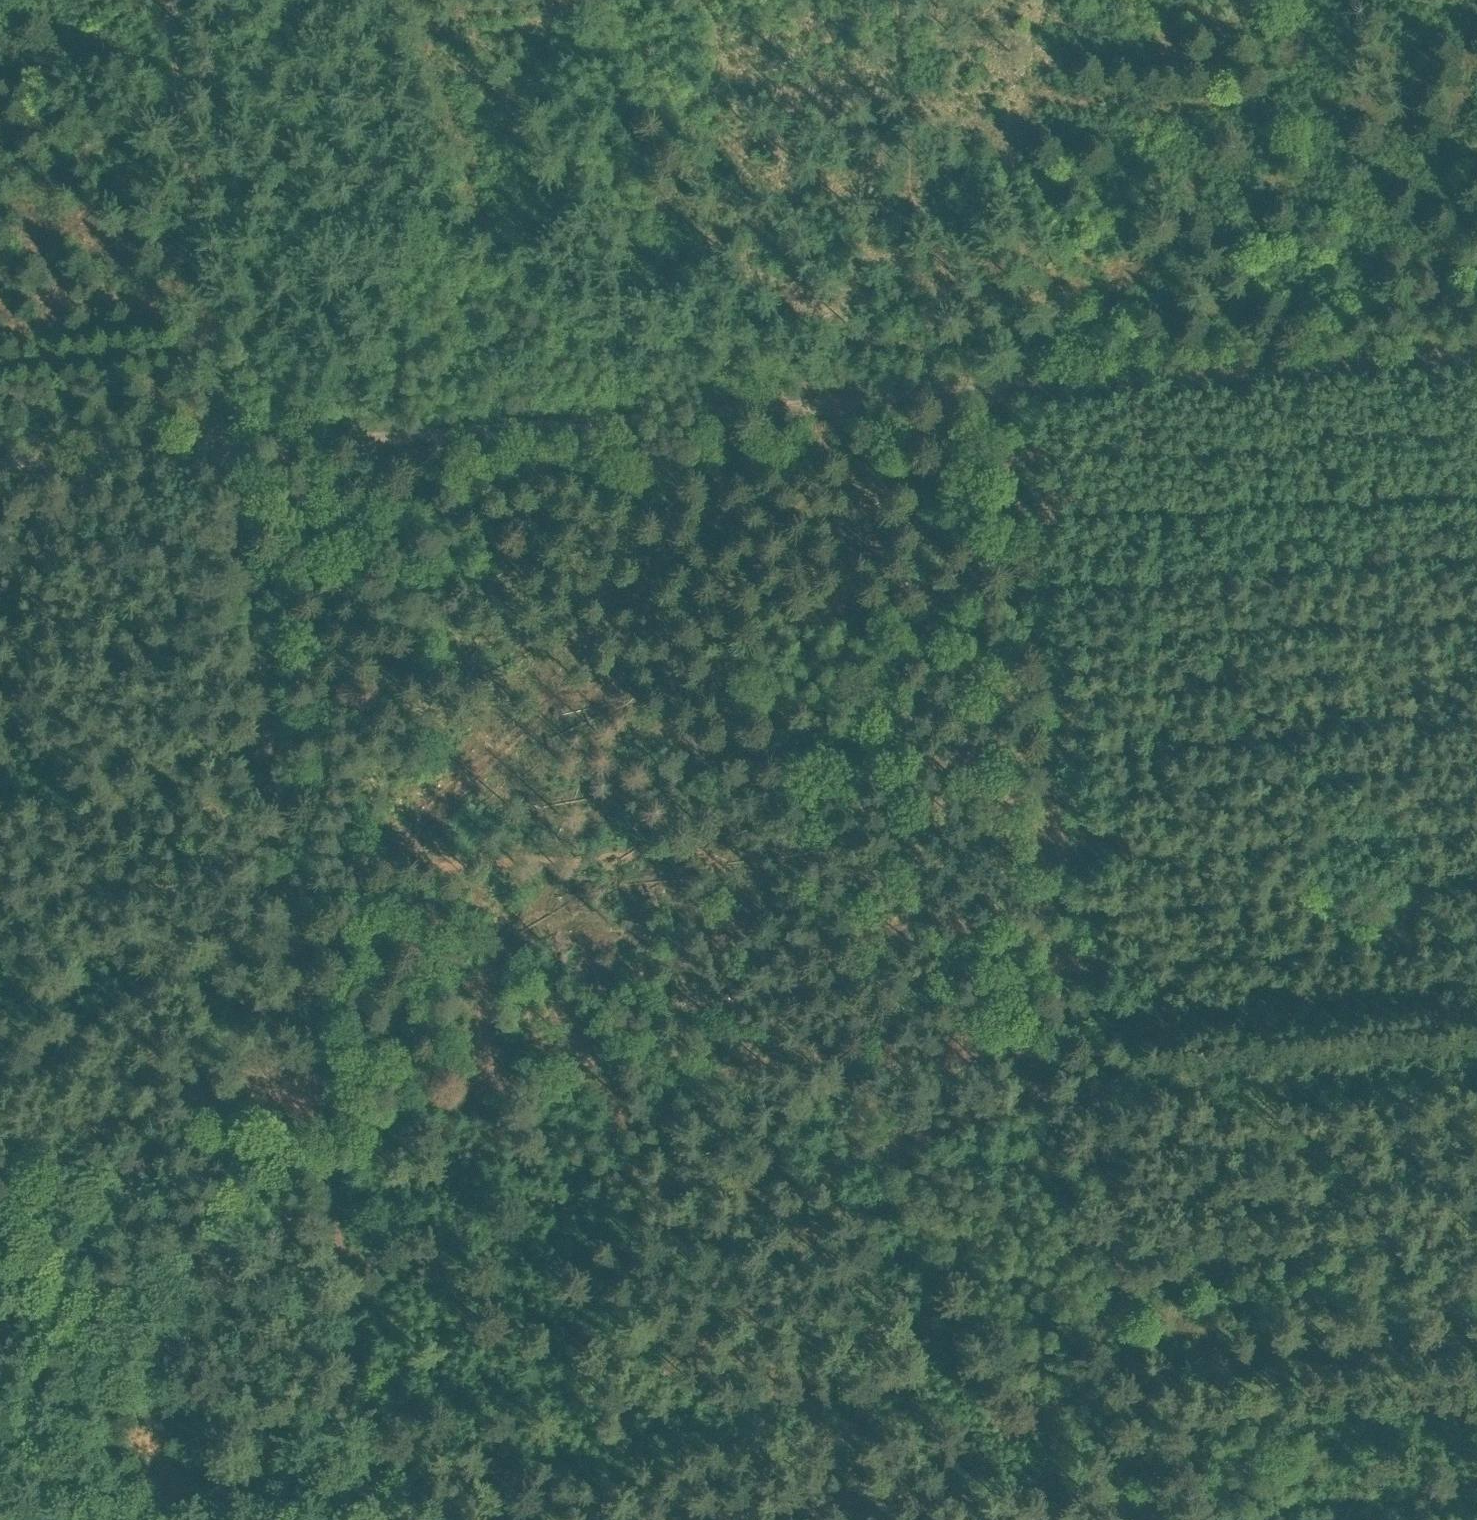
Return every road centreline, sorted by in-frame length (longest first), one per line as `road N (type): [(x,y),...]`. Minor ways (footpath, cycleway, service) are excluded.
road 1 (track): [(1476,347),(0,459)]
road 2 (track): [(1099,1059),(1010,383)]
road 3 (track): [(1151,1519),(1099,1059)]
road 4 (track): [(371,1519),(306,1069)]
road 5 (track): [(286,886),(225,442)]
road 6 (track): [(306,1069),(286,886)]

